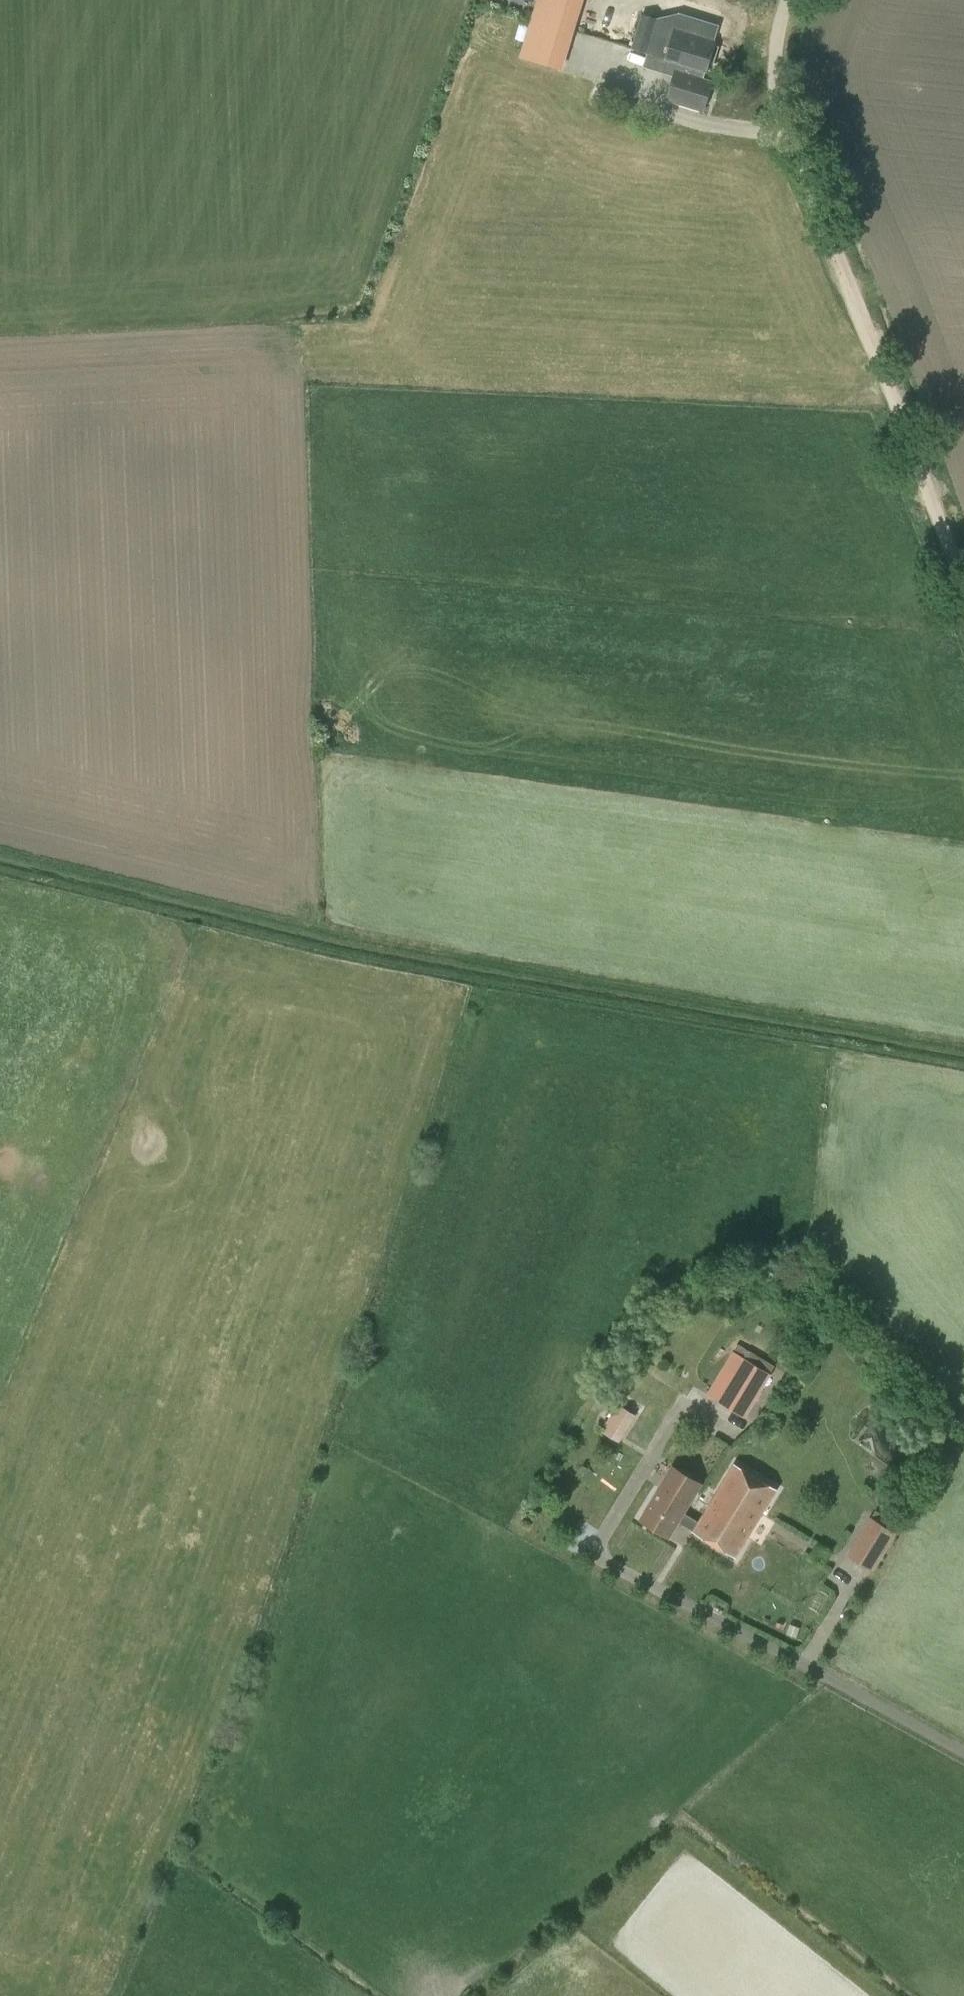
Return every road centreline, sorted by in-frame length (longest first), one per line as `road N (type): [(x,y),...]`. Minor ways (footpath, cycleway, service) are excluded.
road 1 (track): [(790,0),(777,39),(781,97),(963,588)]

